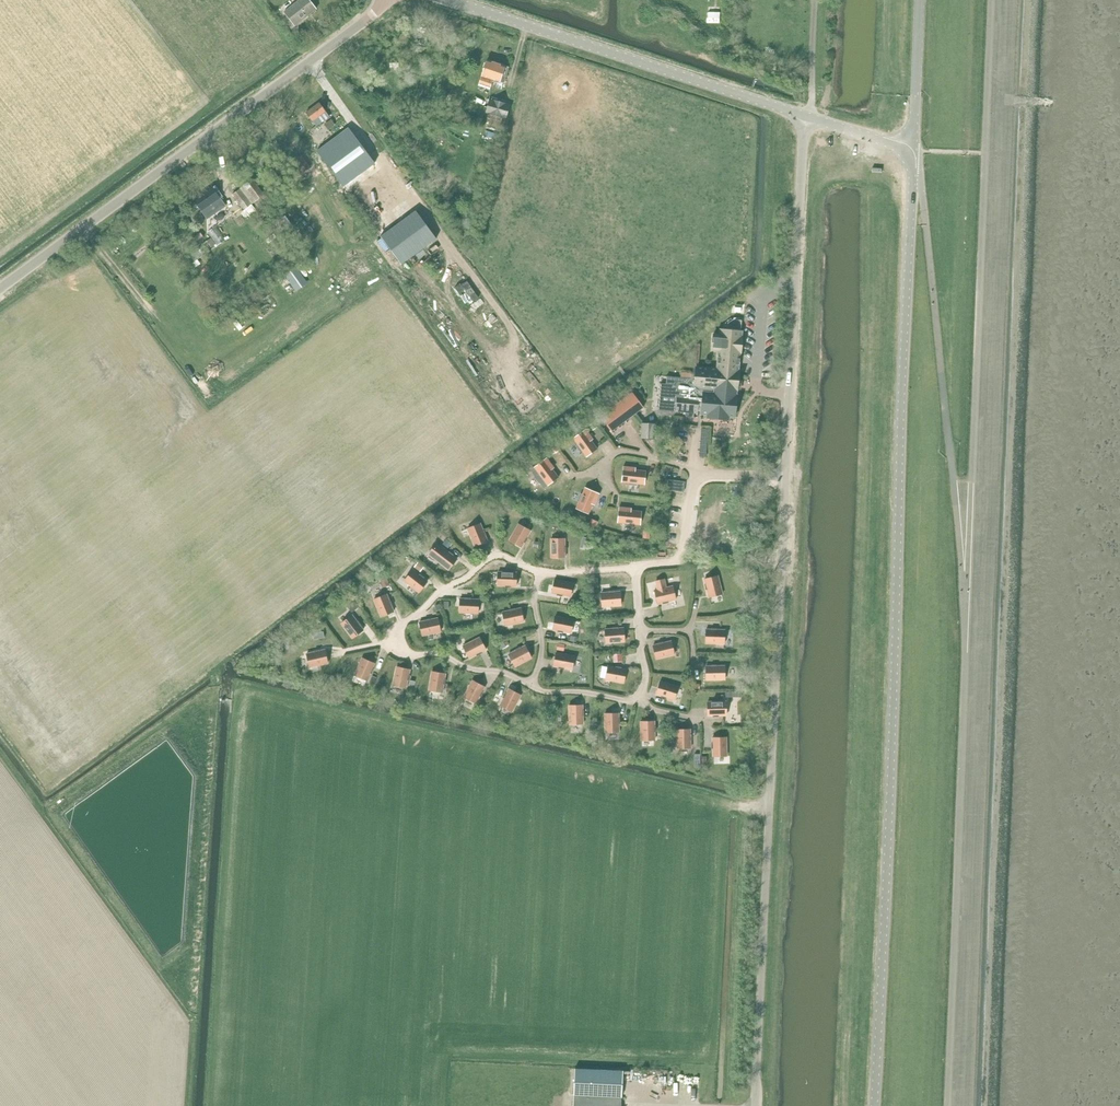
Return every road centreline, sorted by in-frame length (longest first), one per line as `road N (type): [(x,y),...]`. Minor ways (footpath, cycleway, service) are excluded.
road 1 (tertiary): [(872,1105),(909,150)]
road 2 (unclassified): [(755,1105),(787,476)]
road 3 (unclassified): [(0,291),(386,0)]
road 4 (tertiary): [(805,118),(446,0)]
road 5 (unclassified): [(787,476),(805,118)]
road 6 (residential): [(539,572),(503,557),(482,563),(393,632),(391,645),(397,653),(437,655),(528,686)]
road 7 (unclassified): [(909,150),(918,0)]
road 8 (residential): [(694,474),(683,561),(634,569)]

